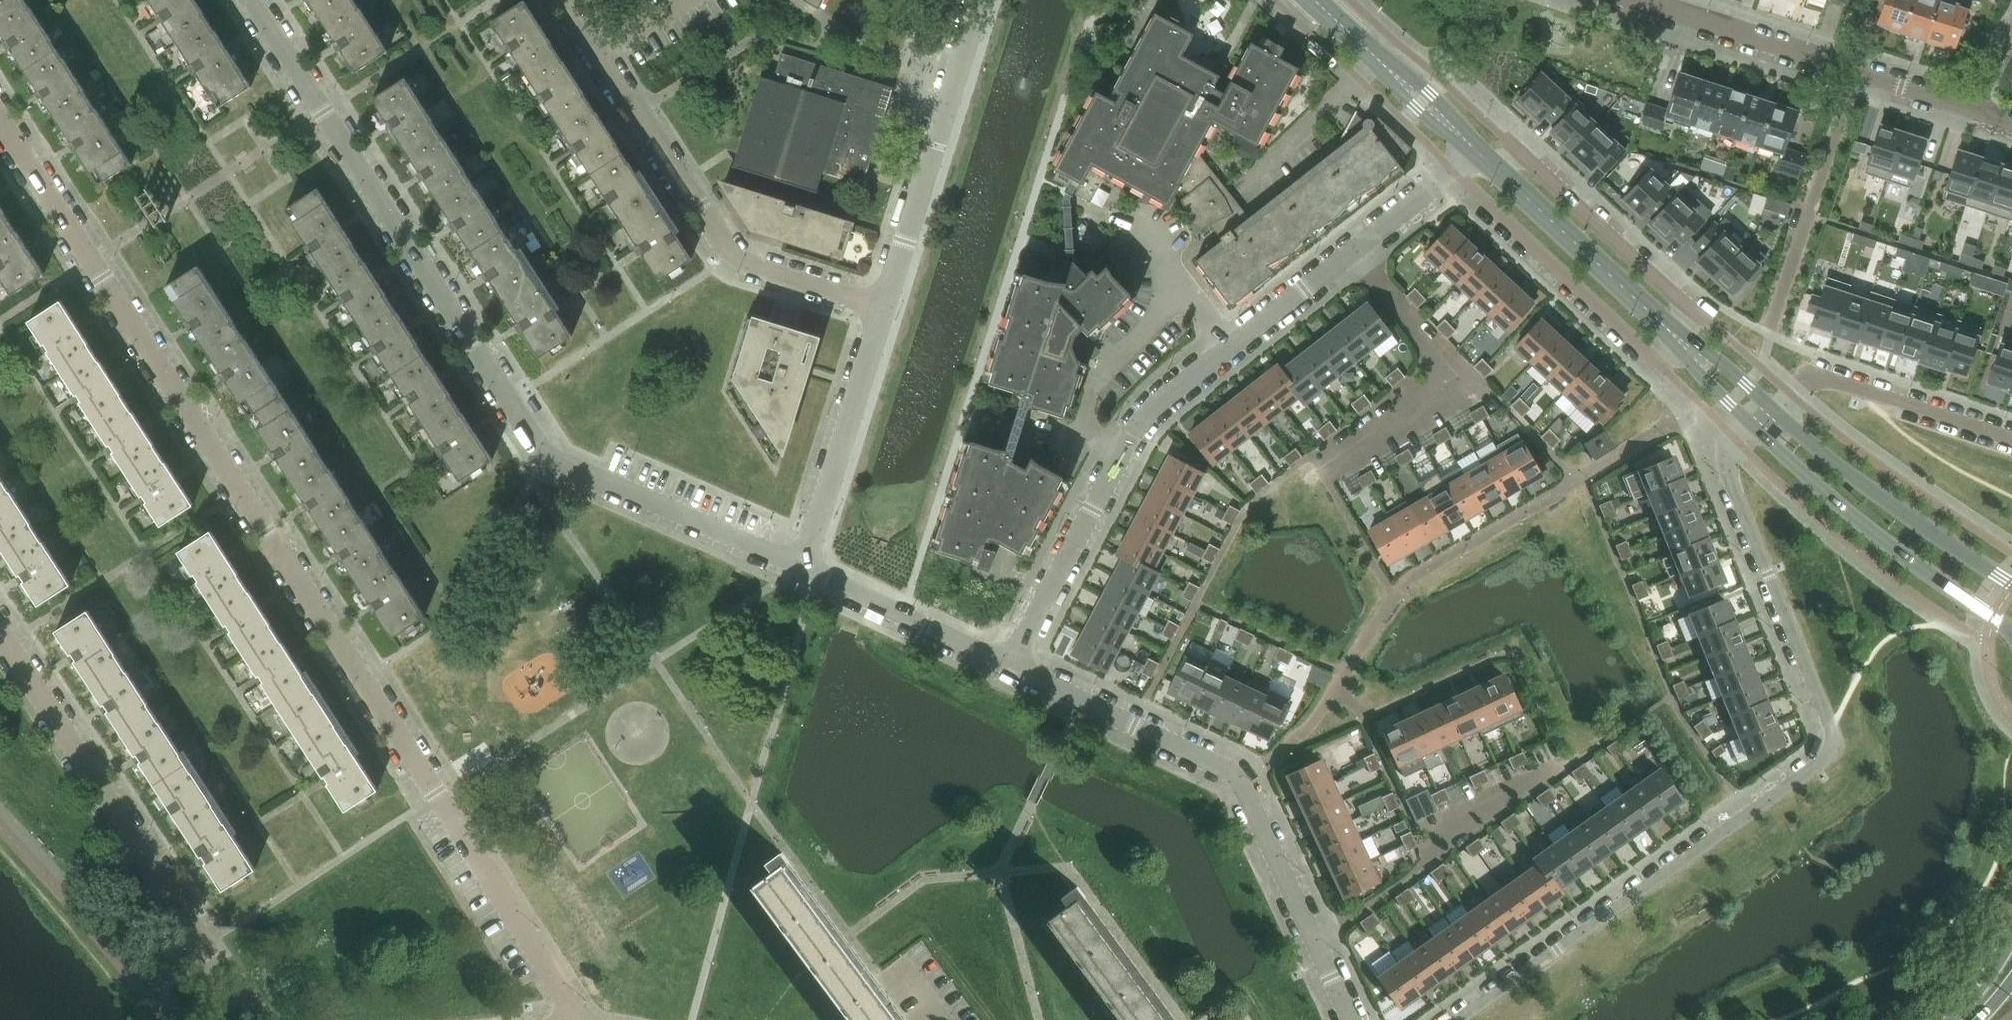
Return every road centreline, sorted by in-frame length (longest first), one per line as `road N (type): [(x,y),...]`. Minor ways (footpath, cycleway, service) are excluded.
road 1 (residential): [(573,1019),(564,991),(0,121)]
road 2 (residential): [(1756,428),(1738,445),(1732,470),(1832,729),(1830,754),(1456,1019)]
road 3 (residential): [(795,562),(544,455),(256,0)]
road 4 (residential): [(1008,663),(1145,416),(1451,170)]
road 5 (residential): [(1352,1019),(1243,783),(1228,767),(1008,663)]
road 6 (residential): [(885,307),(731,258),(564,0)]
road 7 (residential): [(253,1019),(0,631)]
road 8 (residential): [(1969,106),(1641,0)]
road 9 (tertiary): [(1756,428),(1843,508),(2011,632)]
road 10 (residential): [(885,307),(981,0)]
road 11 (residential): [(1451,170),(1636,347),(1652,358),(1675,337)]
road 12 (residential): [(1675,337),(1686,306),(1515,150),(1475,151)]
road 13 (tertiary): [(2011,584),(1849,476),(1772,409)]
road 14 (tertiary): [(1675,337),(1475,151)]
road 15 (residential): [(795,562),(885,307)]
road 16 (residential): [(1772,409),(1824,371),(2011,438)]
road 17 (residential): [(1008,663),(795,562)]
road 18 (tertiary): [(1475,151),(1313,0)]
road 19 (tertiary): [(1675,337),(1756,428)]
road 20 (tertiary): [(1772,409),(1675,337)]

